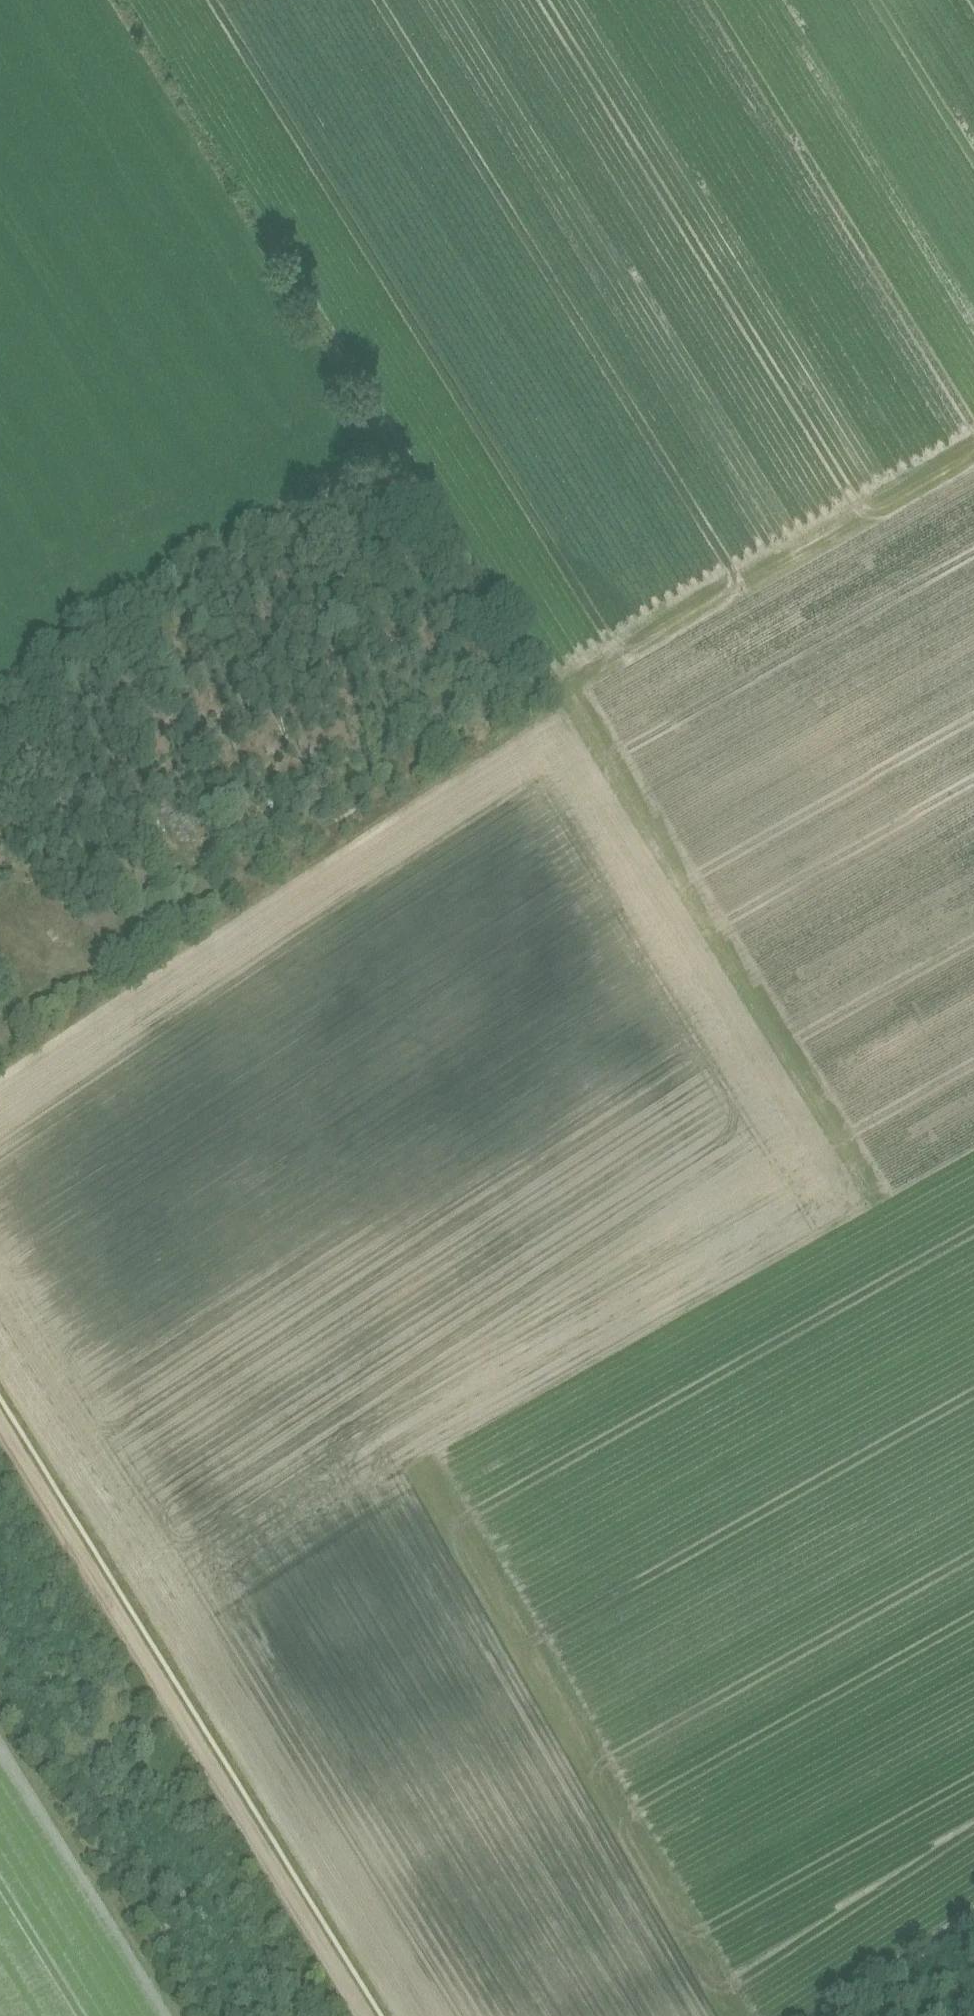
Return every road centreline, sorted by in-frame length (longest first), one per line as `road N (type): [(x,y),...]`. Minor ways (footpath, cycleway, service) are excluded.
road 1 (track): [(358,2015),(0,1432)]

